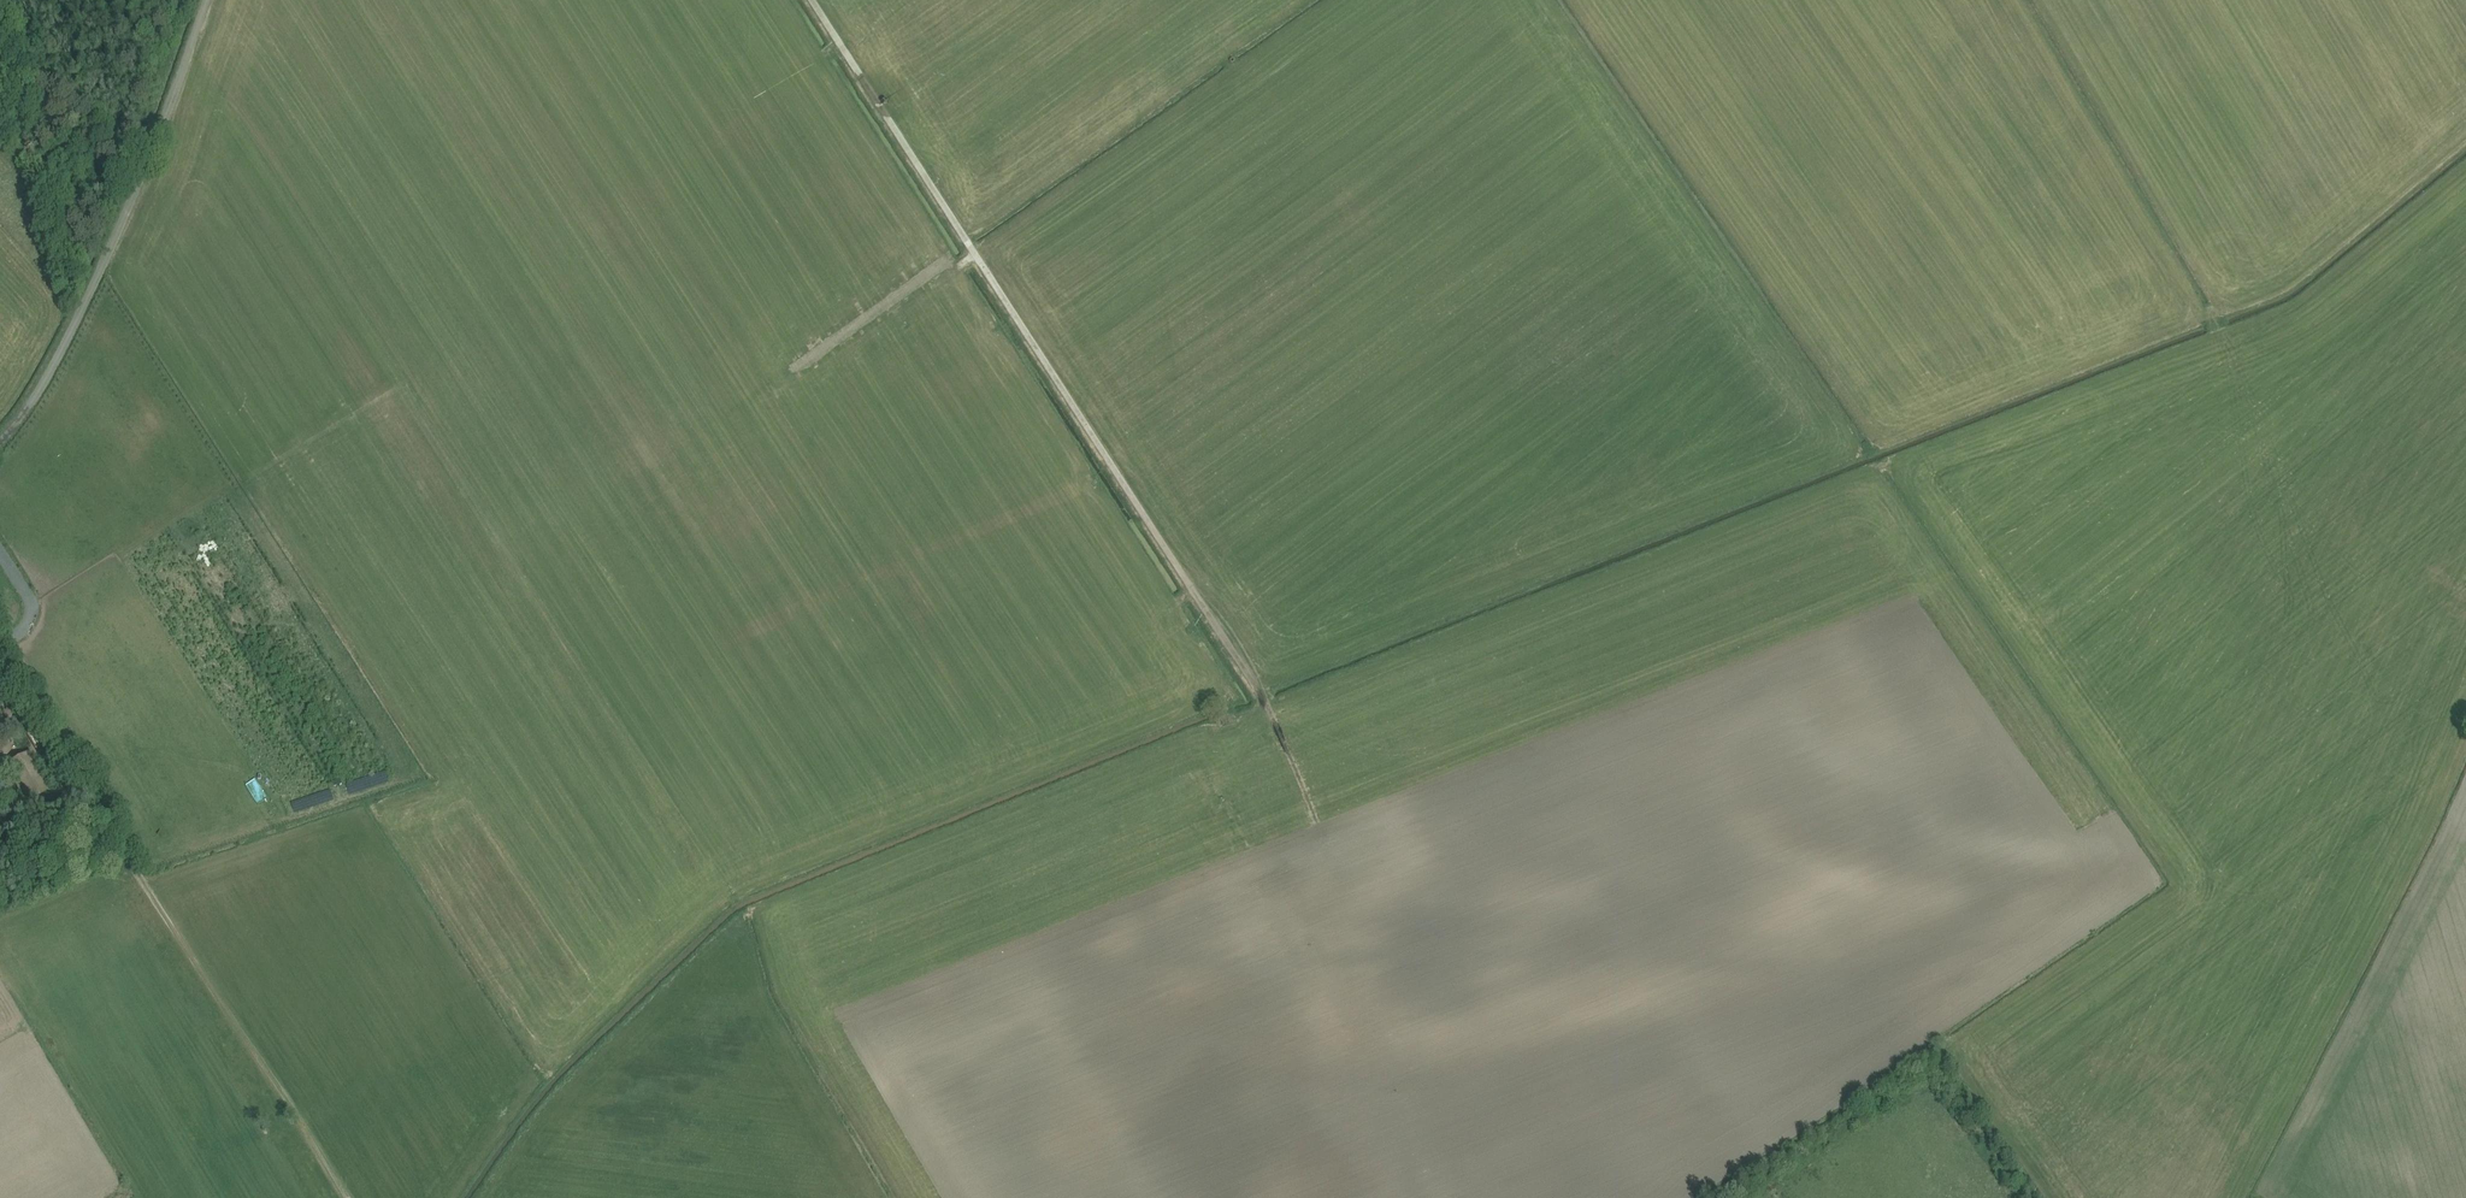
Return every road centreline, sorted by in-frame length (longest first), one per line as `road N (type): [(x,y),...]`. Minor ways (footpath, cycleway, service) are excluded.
road 1 (unclassified): [(0,441),(96,272),(198,0)]

